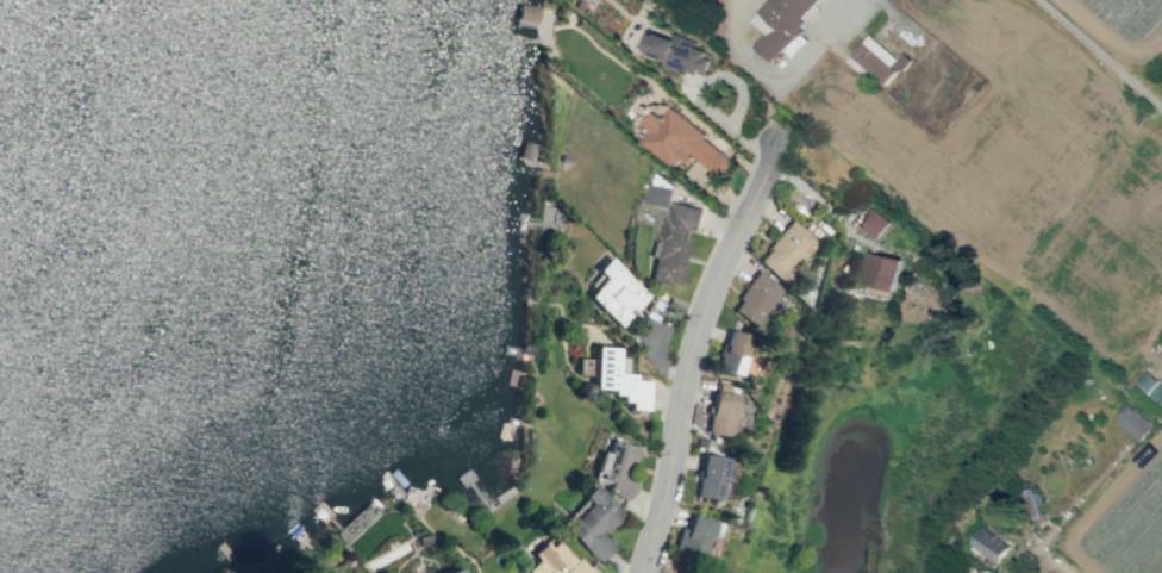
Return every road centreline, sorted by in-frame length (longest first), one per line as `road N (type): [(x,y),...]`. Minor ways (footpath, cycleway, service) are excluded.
road 1 (residential): [(638,572),(667,481),(685,369),(706,299),(774,137)]

